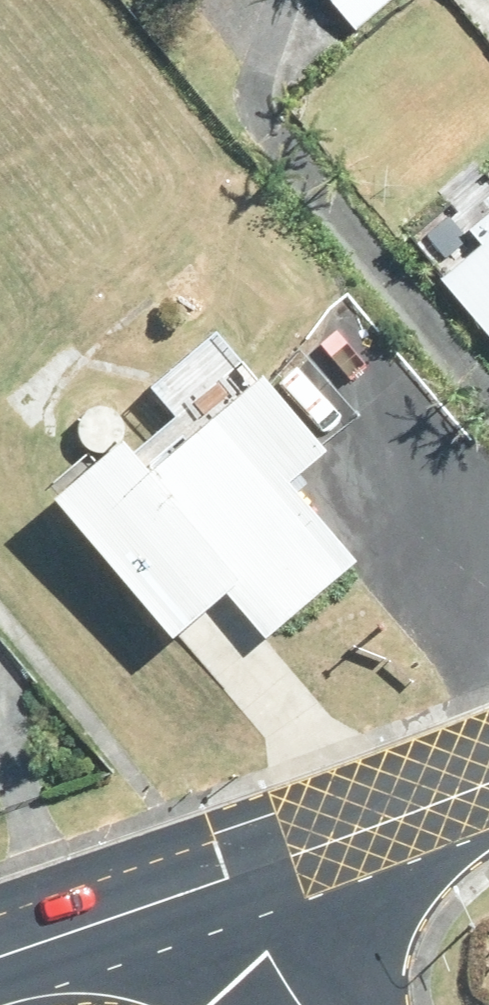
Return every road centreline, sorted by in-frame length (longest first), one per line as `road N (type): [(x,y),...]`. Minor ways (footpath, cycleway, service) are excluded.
road 1 (primary): [(217,879),(488,779)]
road 2 (primary): [(0,956),(217,879)]
road 3 (residential): [(302,1004),(217,879)]

